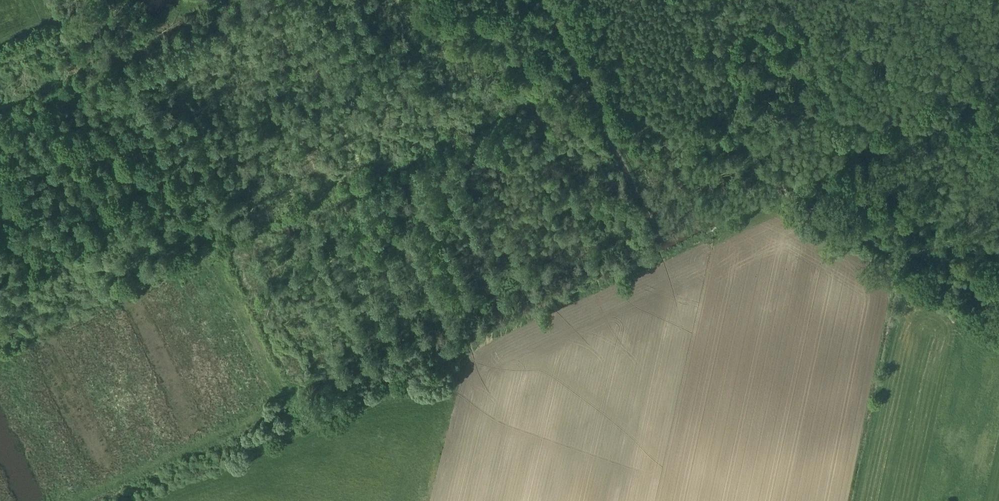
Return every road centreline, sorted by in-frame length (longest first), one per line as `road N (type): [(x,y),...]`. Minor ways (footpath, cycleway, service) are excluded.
road 1 (track): [(0,122),(122,65),(228,250)]

